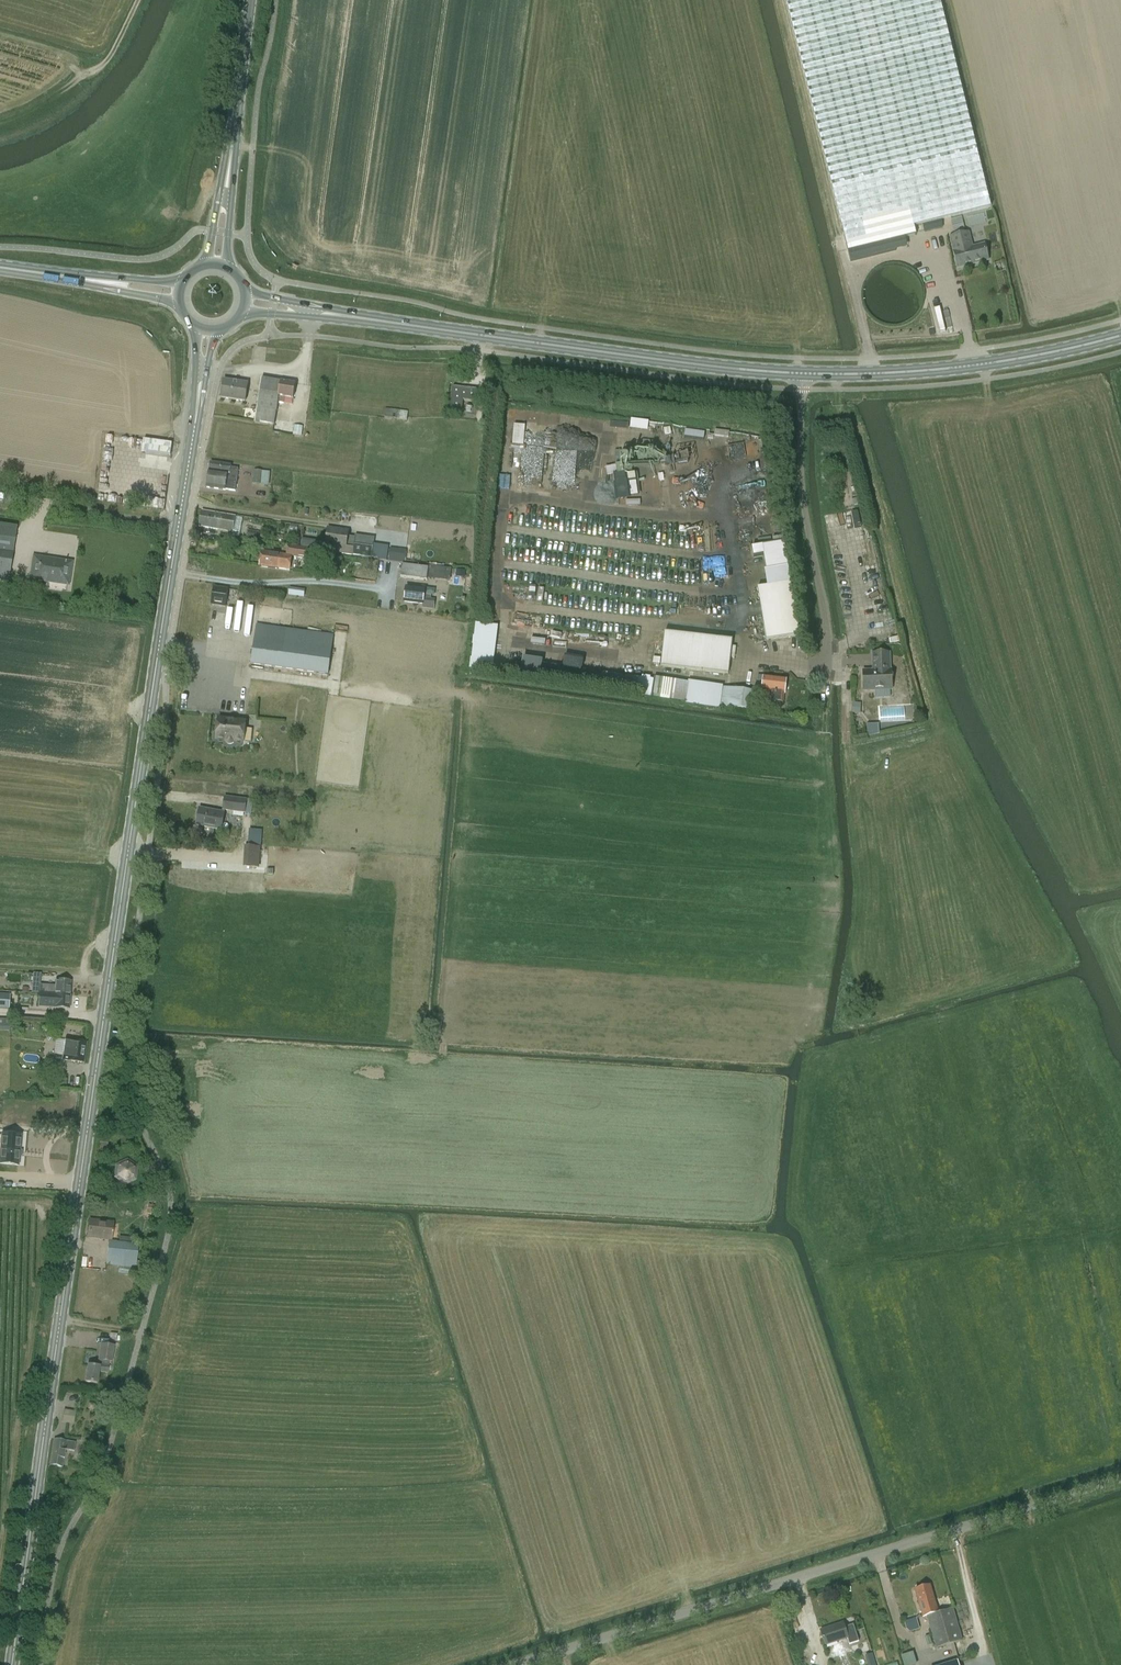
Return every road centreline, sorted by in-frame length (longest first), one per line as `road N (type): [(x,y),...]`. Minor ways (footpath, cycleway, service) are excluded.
road 1 (secondary): [(13,1664),(76,1183),(206,330)]
road 2 (primary): [(243,303),(773,382),(865,384),(1001,372),(1120,343)]
road 3 (unclassified): [(546,1664),(1120,1488)]
road 4 (secondary): [(217,266),(250,0)]
road 5 (primary): [(0,269),(179,294)]

